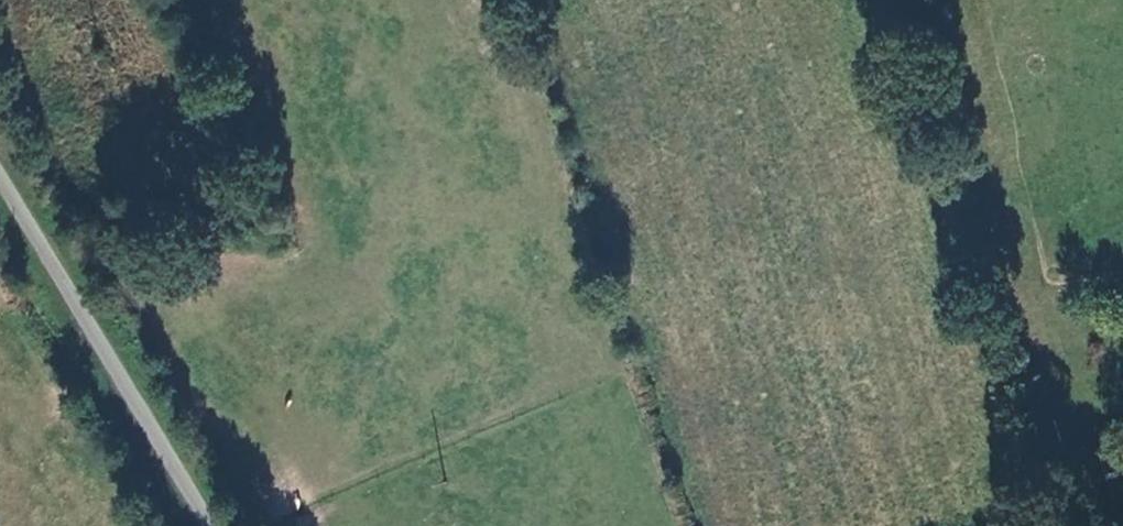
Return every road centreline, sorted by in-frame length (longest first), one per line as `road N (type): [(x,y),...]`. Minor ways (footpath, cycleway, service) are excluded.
road 1 (track): [(209,525),(0,181)]

